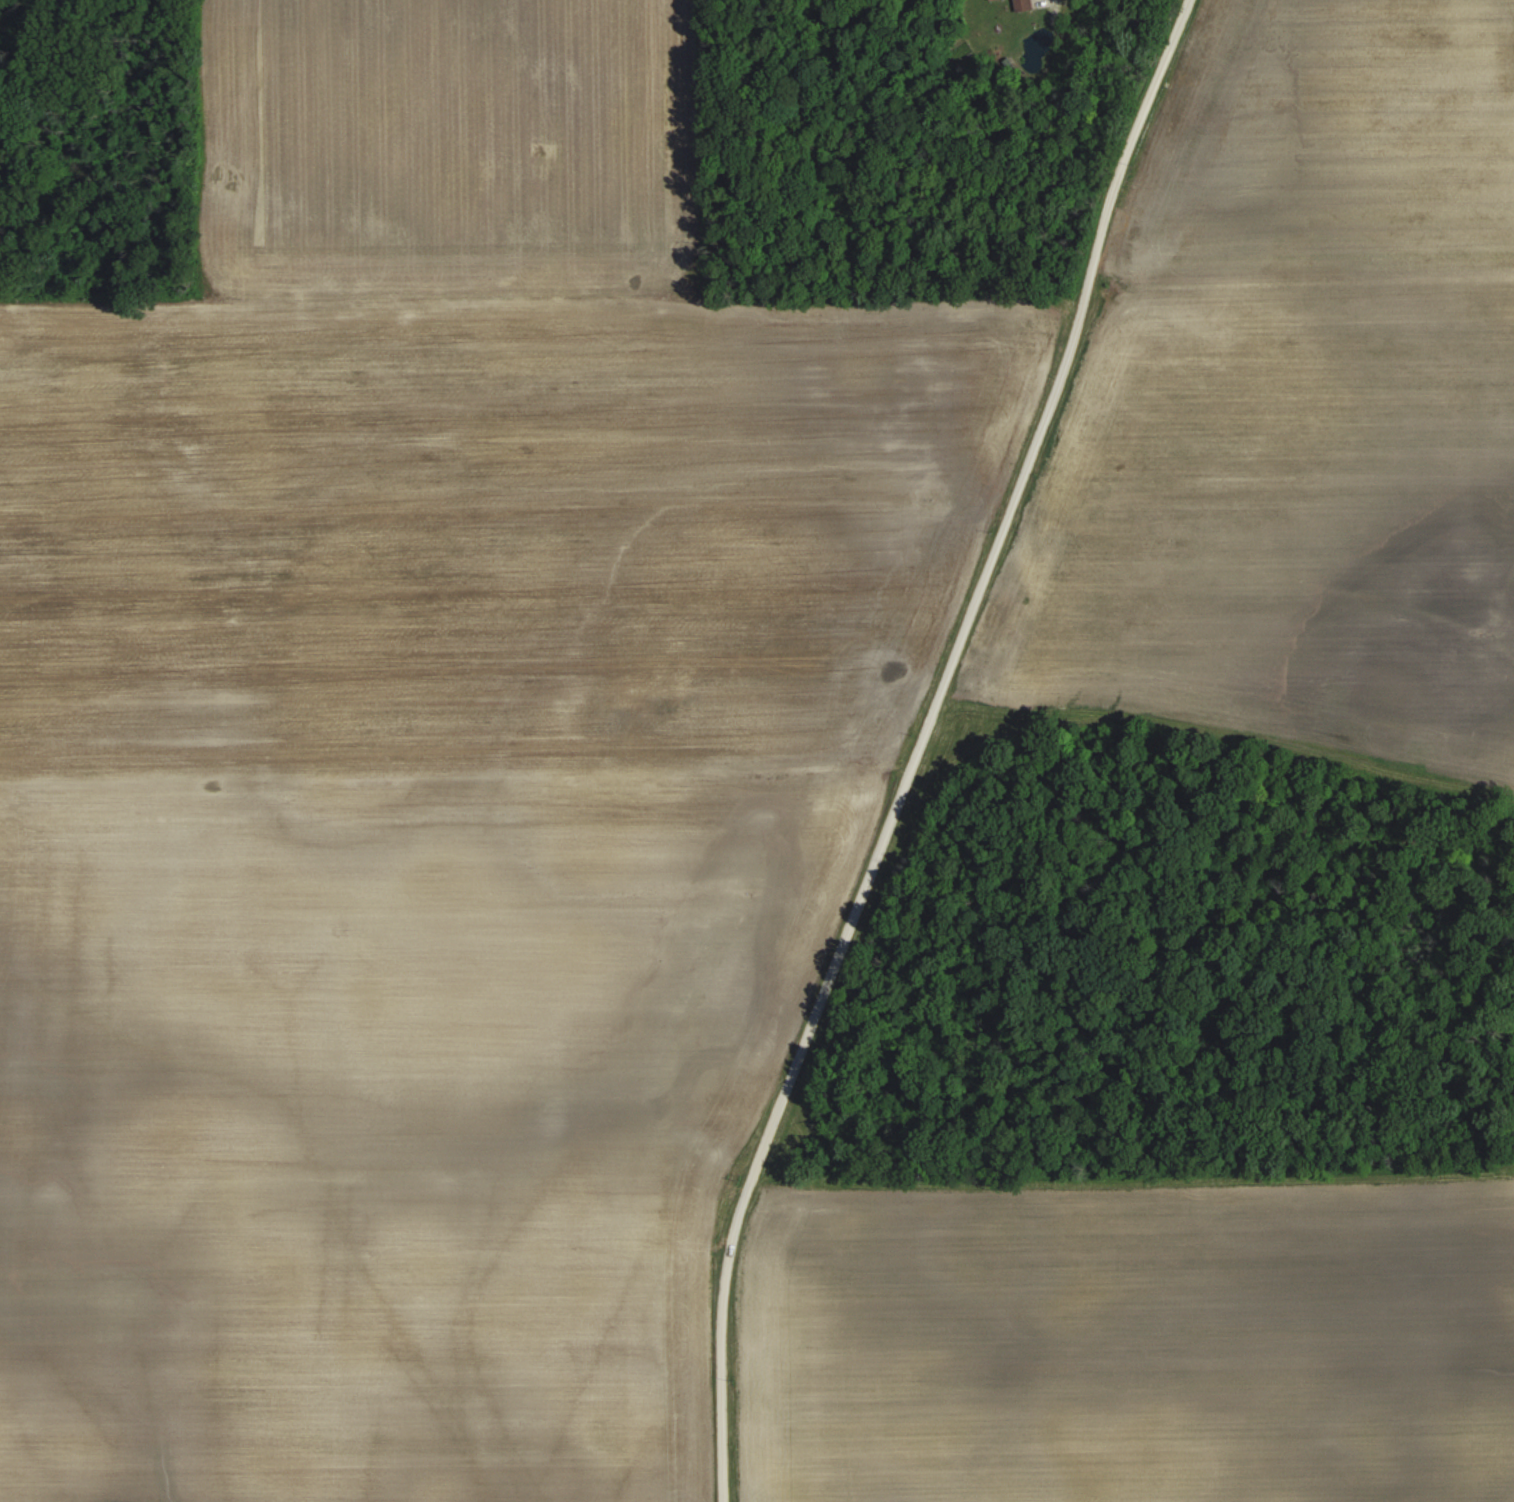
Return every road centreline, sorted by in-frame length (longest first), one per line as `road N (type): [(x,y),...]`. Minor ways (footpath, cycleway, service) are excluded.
road 1 (residential): [(722,1501),(726,1245),(1081,325),(1110,193),(1190,0)]

